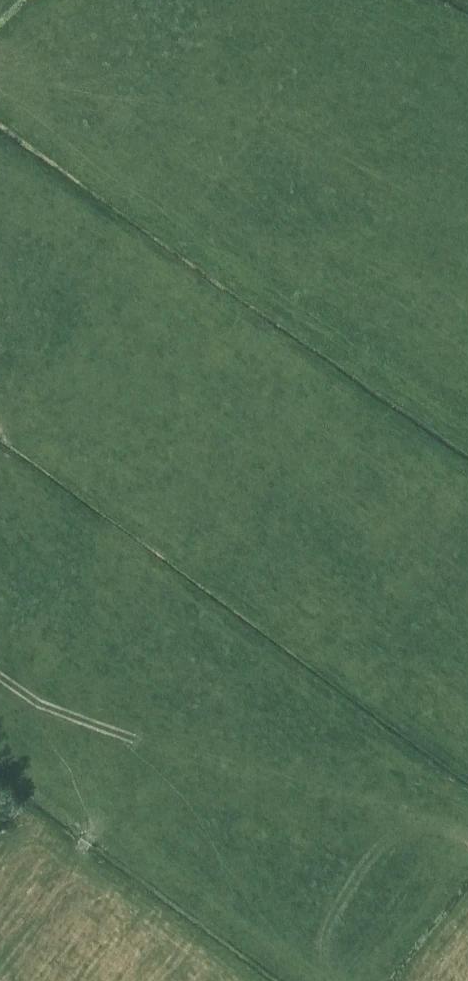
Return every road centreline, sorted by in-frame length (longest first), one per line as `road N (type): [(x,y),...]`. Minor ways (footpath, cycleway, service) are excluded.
road 1 (track): [(467,835),(140,744),(42,705),(0,675)]

